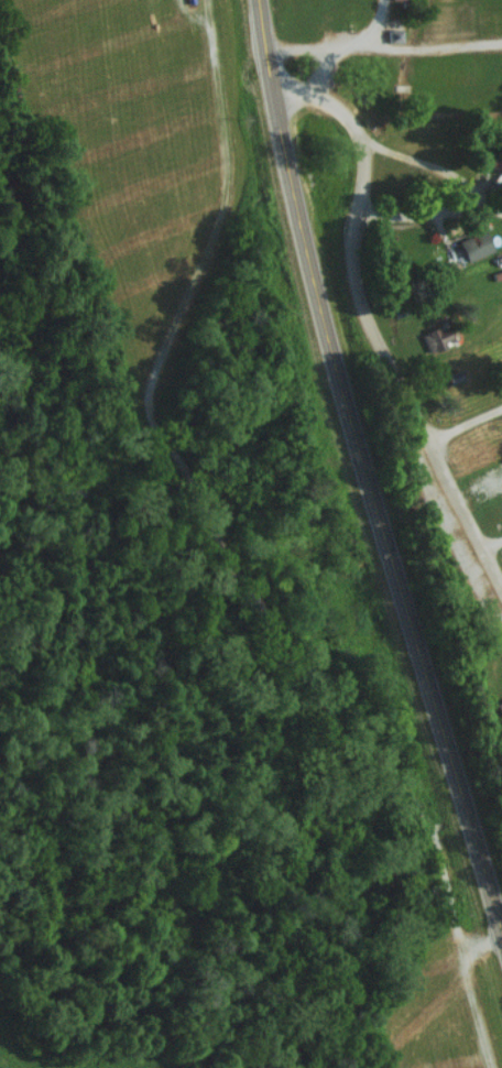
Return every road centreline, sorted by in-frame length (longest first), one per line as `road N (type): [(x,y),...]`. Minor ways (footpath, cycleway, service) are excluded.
road 1 (primary): [(501,934),(281,163),(256,0)]
road 2 (residential): [(501,585),(362,314),(347,251),(365,172),(348,119),(323,97),(268,89)]

